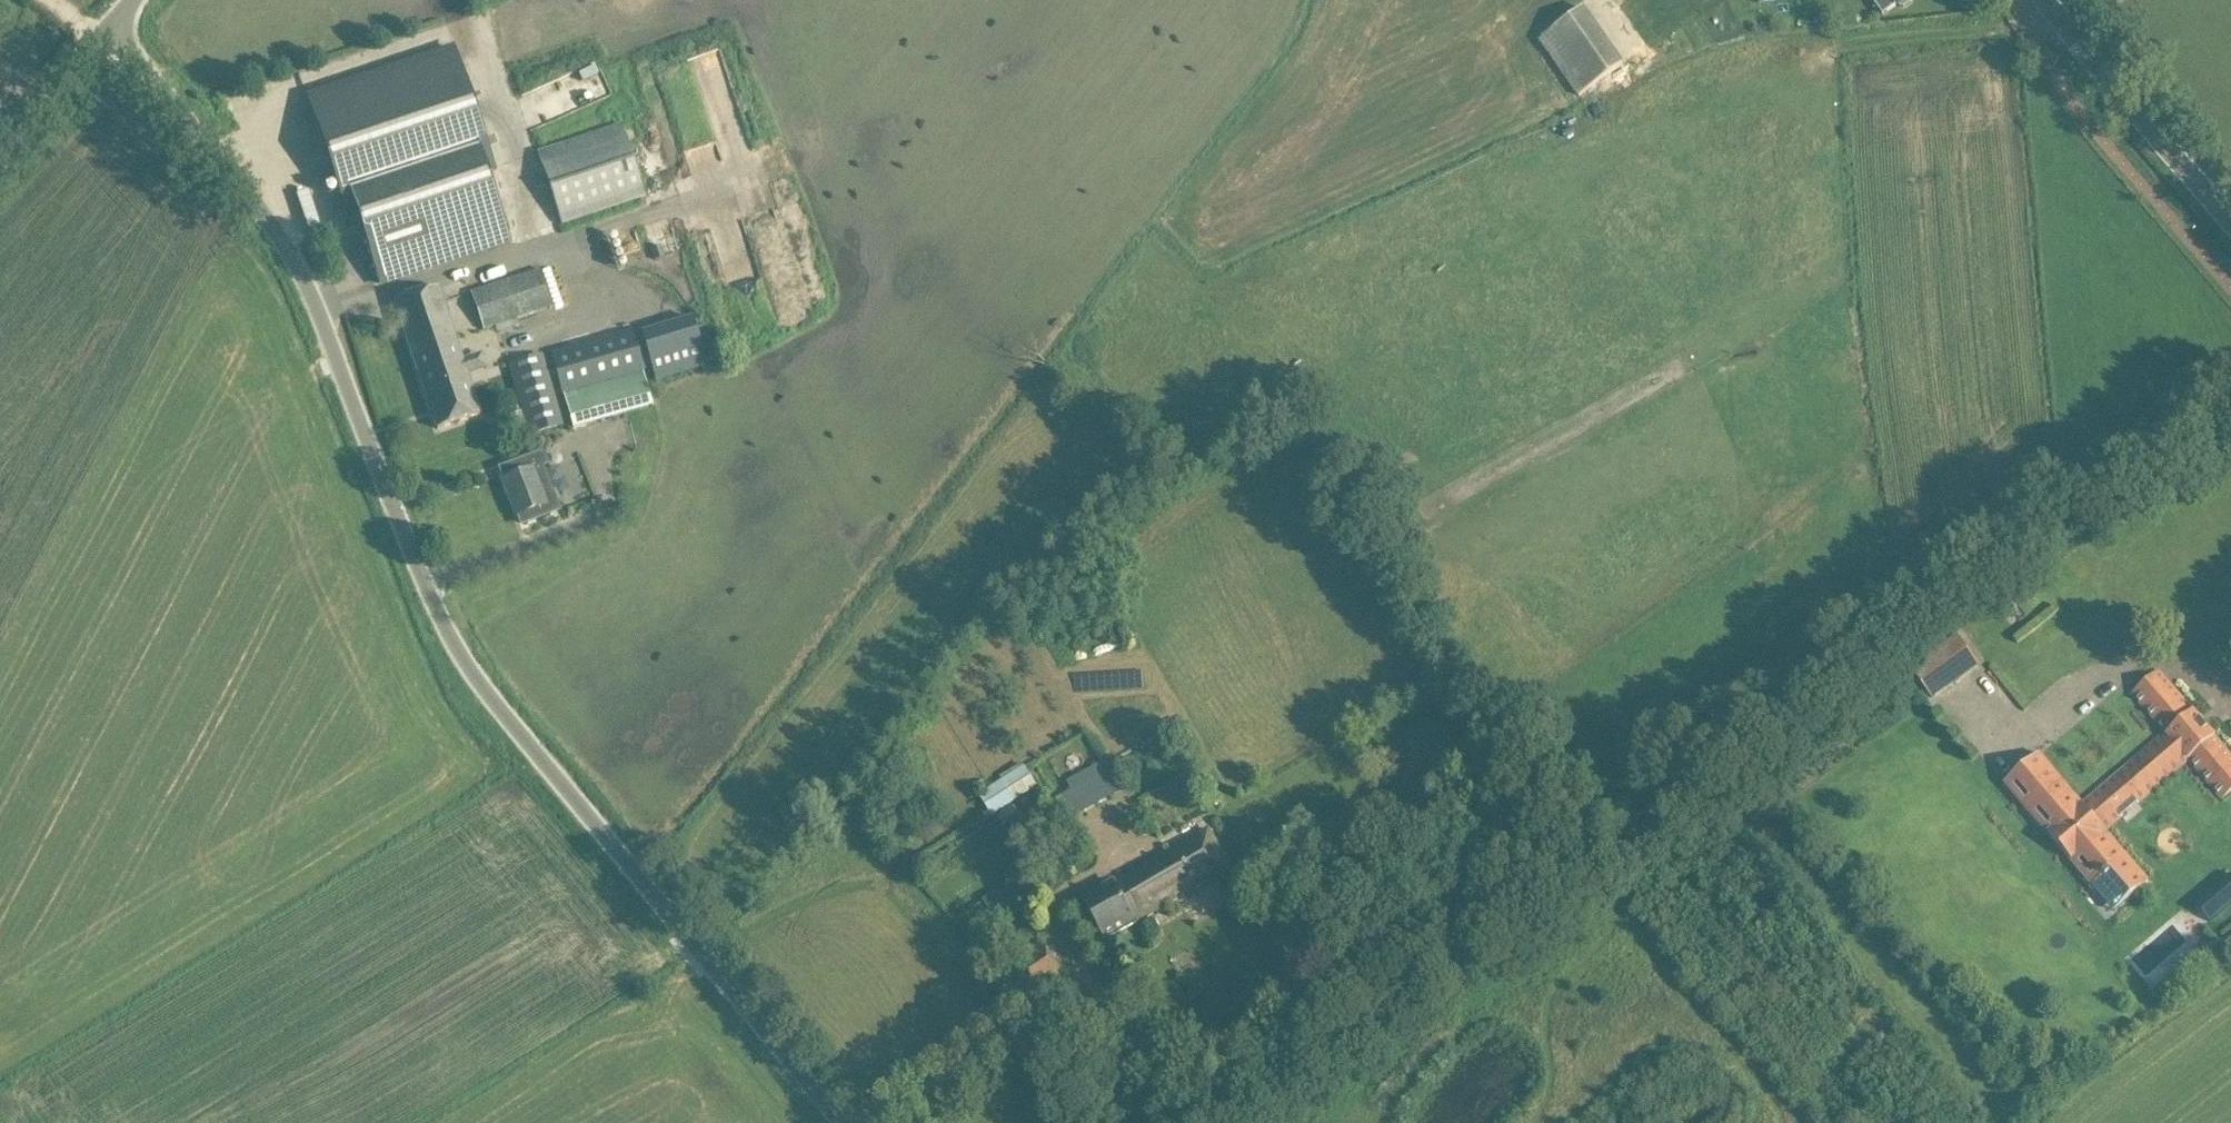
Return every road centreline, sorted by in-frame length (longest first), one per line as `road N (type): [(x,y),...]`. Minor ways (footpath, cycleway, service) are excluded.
road 1 (unclassified): [(843,1122),(463,658),(287,254),(107,30)]
road 2 (tertiary): [(2230,220),(2046,0)]
road 3 (unclassified): [(0,148),(107,30)]

